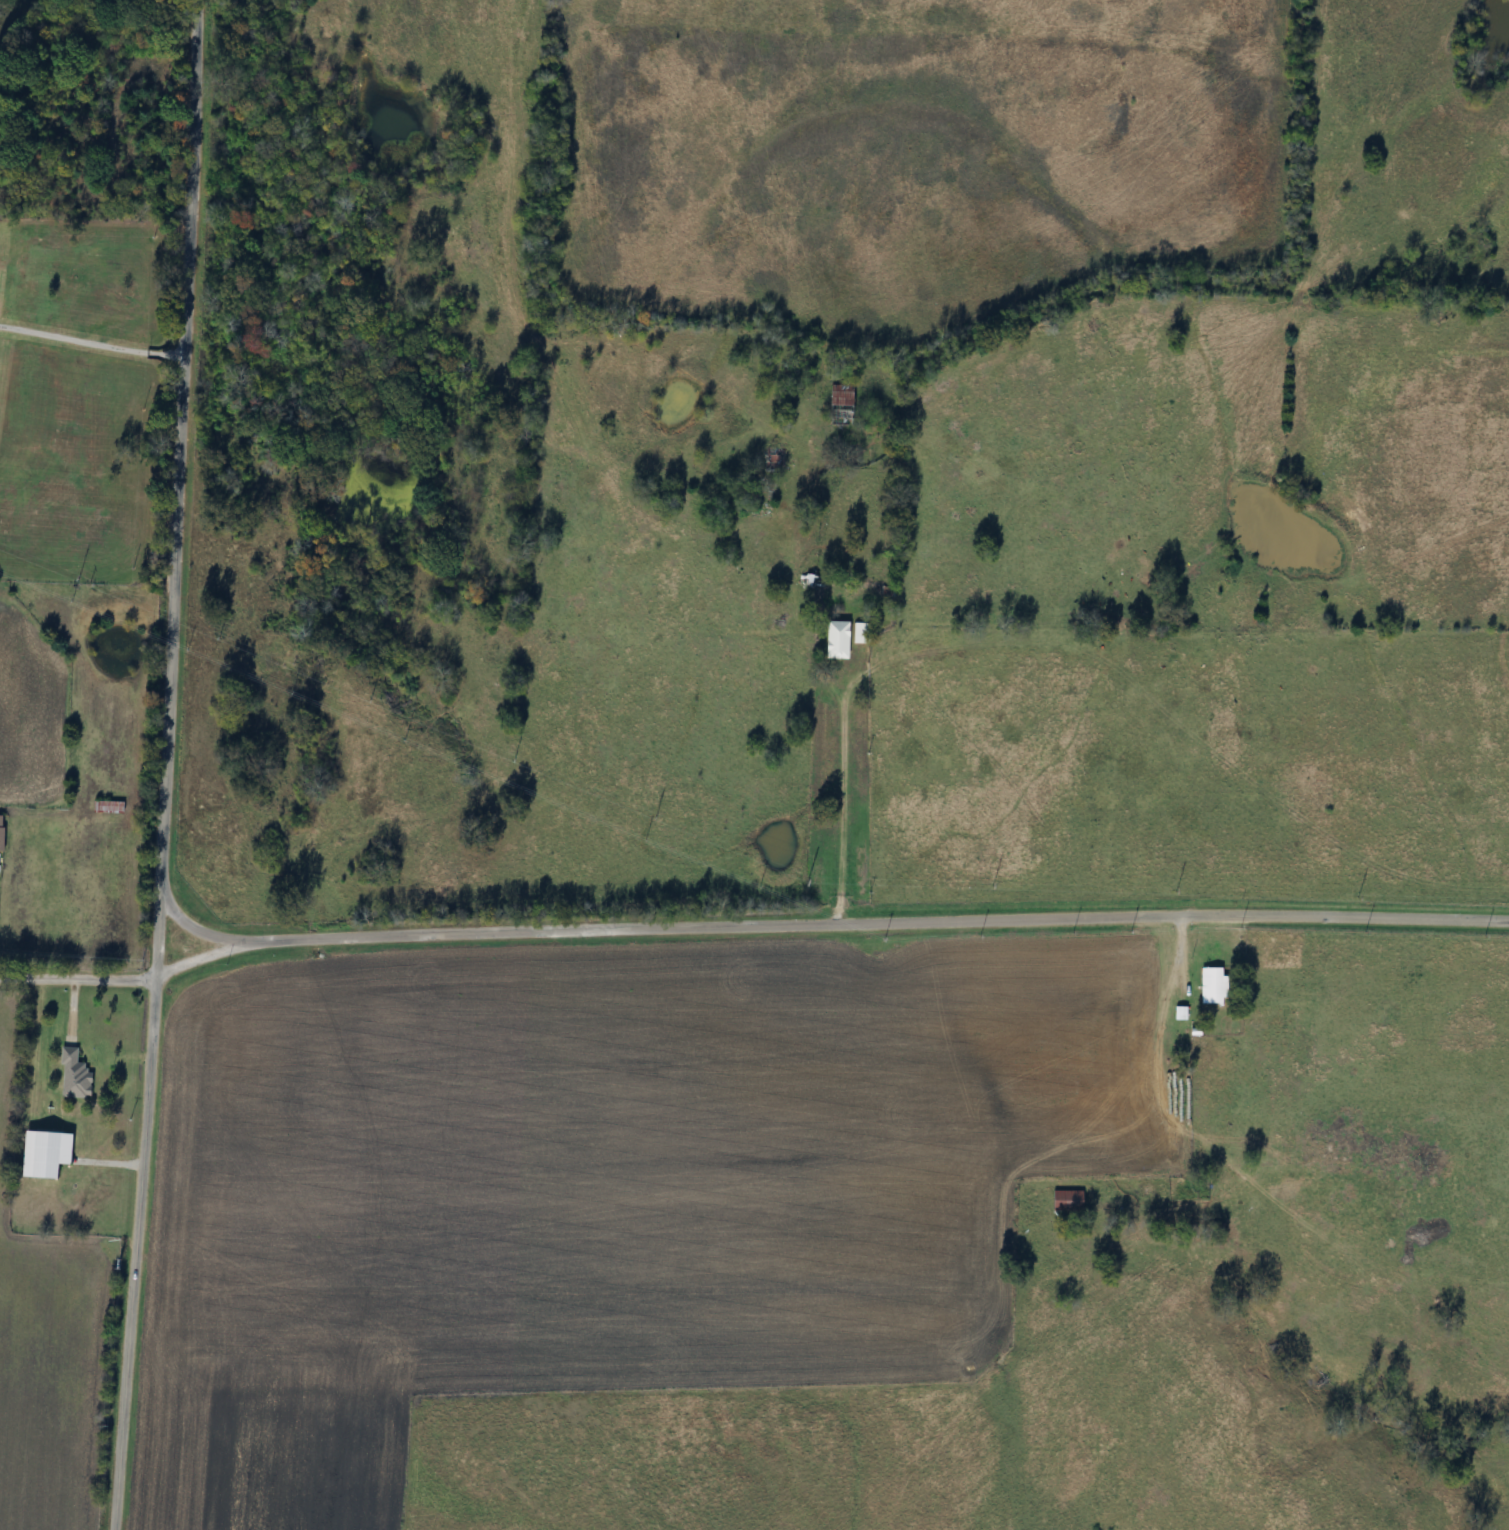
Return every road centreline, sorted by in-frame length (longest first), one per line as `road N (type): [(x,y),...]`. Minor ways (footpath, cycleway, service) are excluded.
road 1 (residential): [(113,1529),(154,979),(194,0)]
road 2 (residential): [(1508,921),(1210,915),(332,938),(217,952),(154,979),(0,978)]
road 3 (residential): [(263,942),(187,928),(156,883)]

